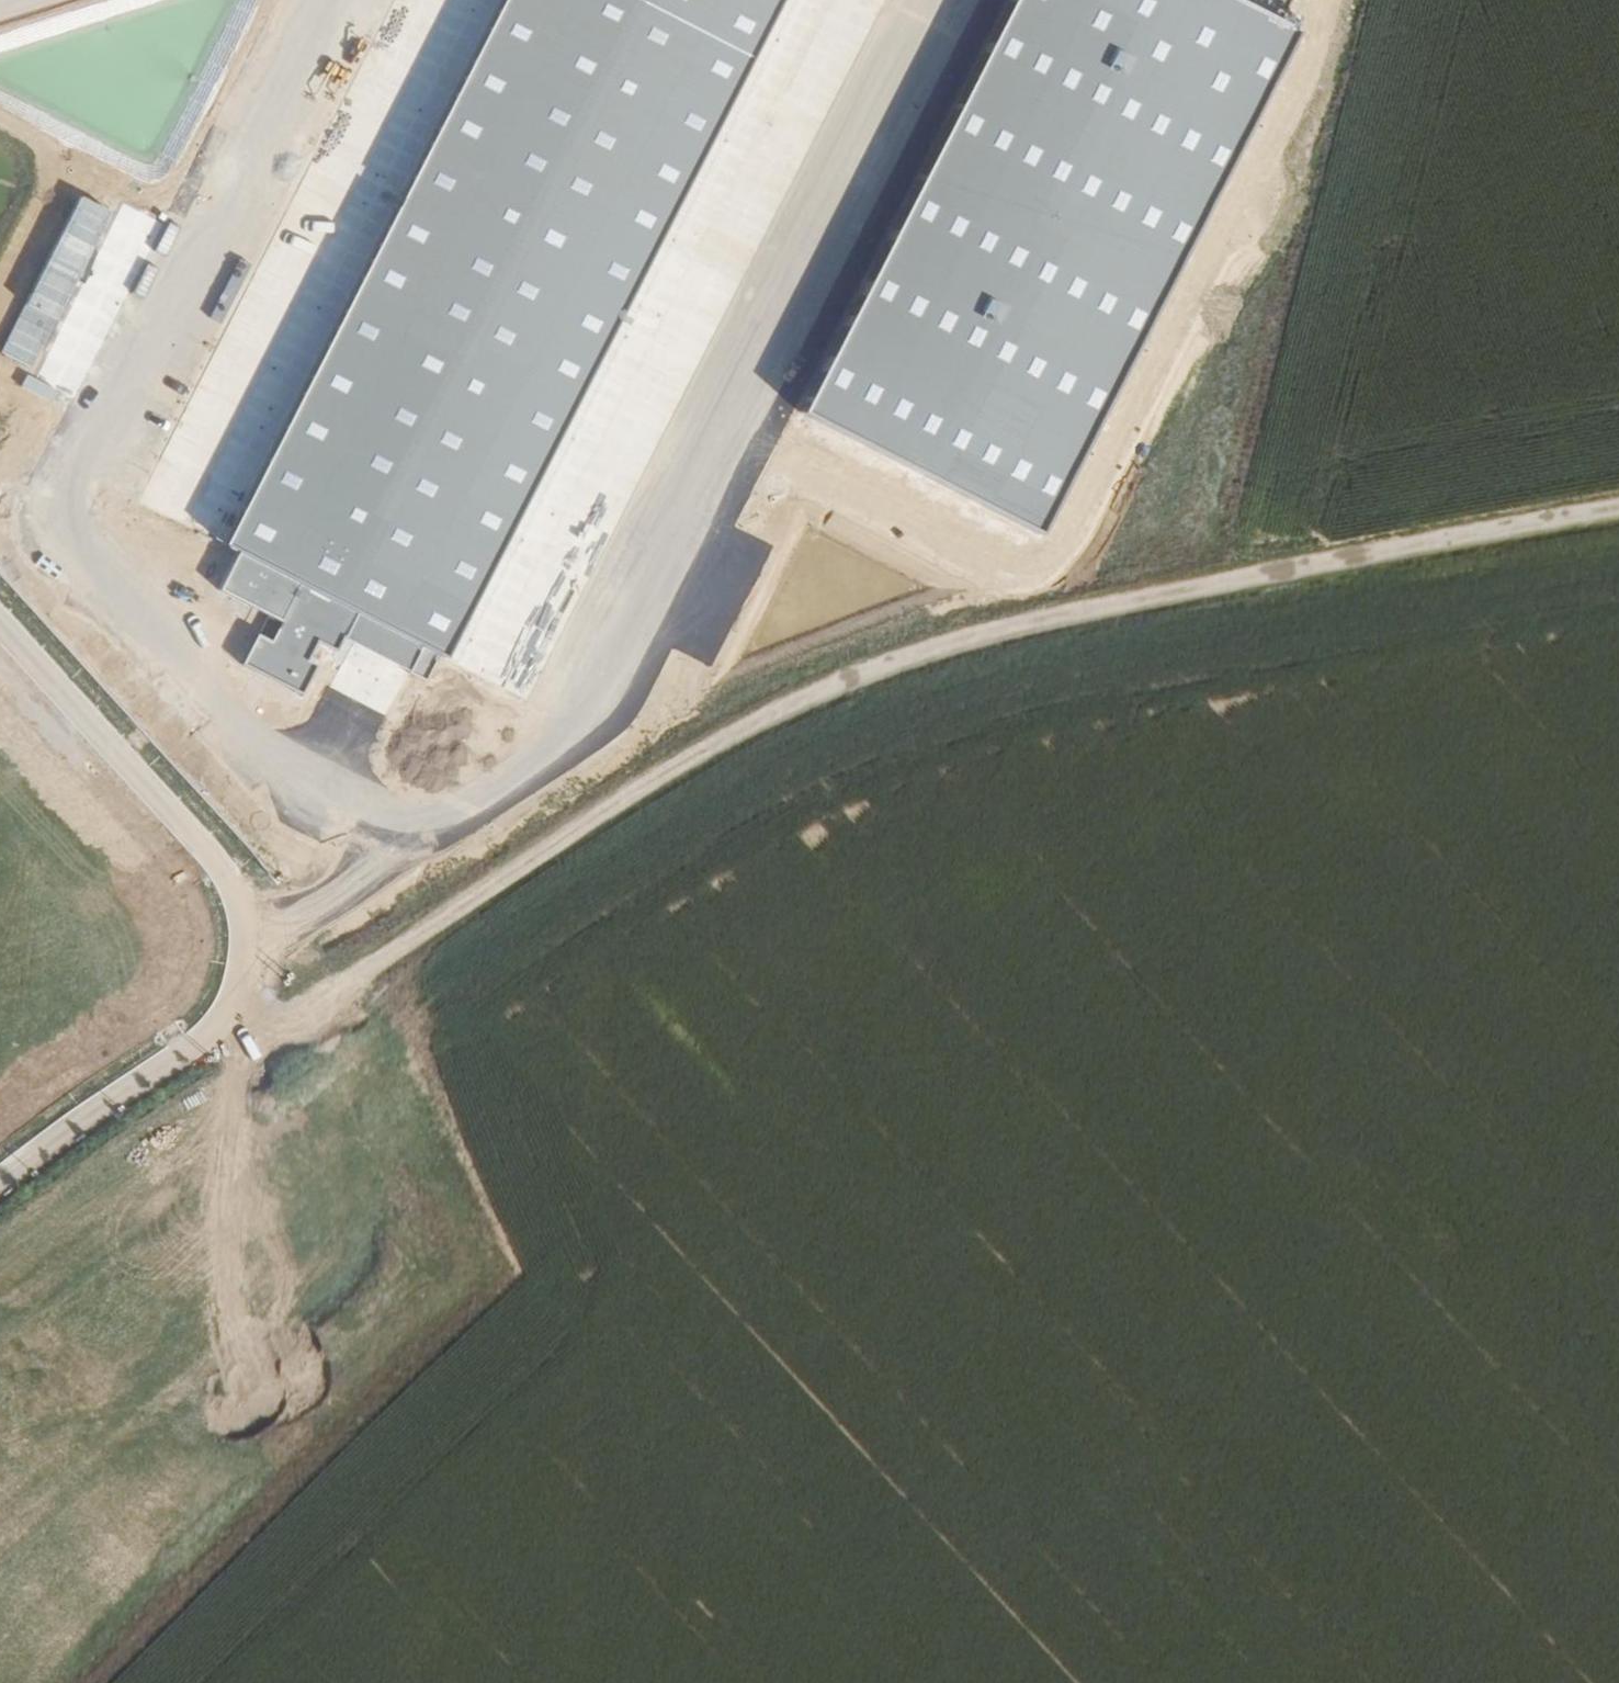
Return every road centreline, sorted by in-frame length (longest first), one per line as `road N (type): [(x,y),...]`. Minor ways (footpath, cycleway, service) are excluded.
road 1 (track): [(1618,514),(1097,607),(815,698),(651,782),(313,1002),(215,1026)]
road 2 (unclassified): [(215,1026),(0,1185)]

